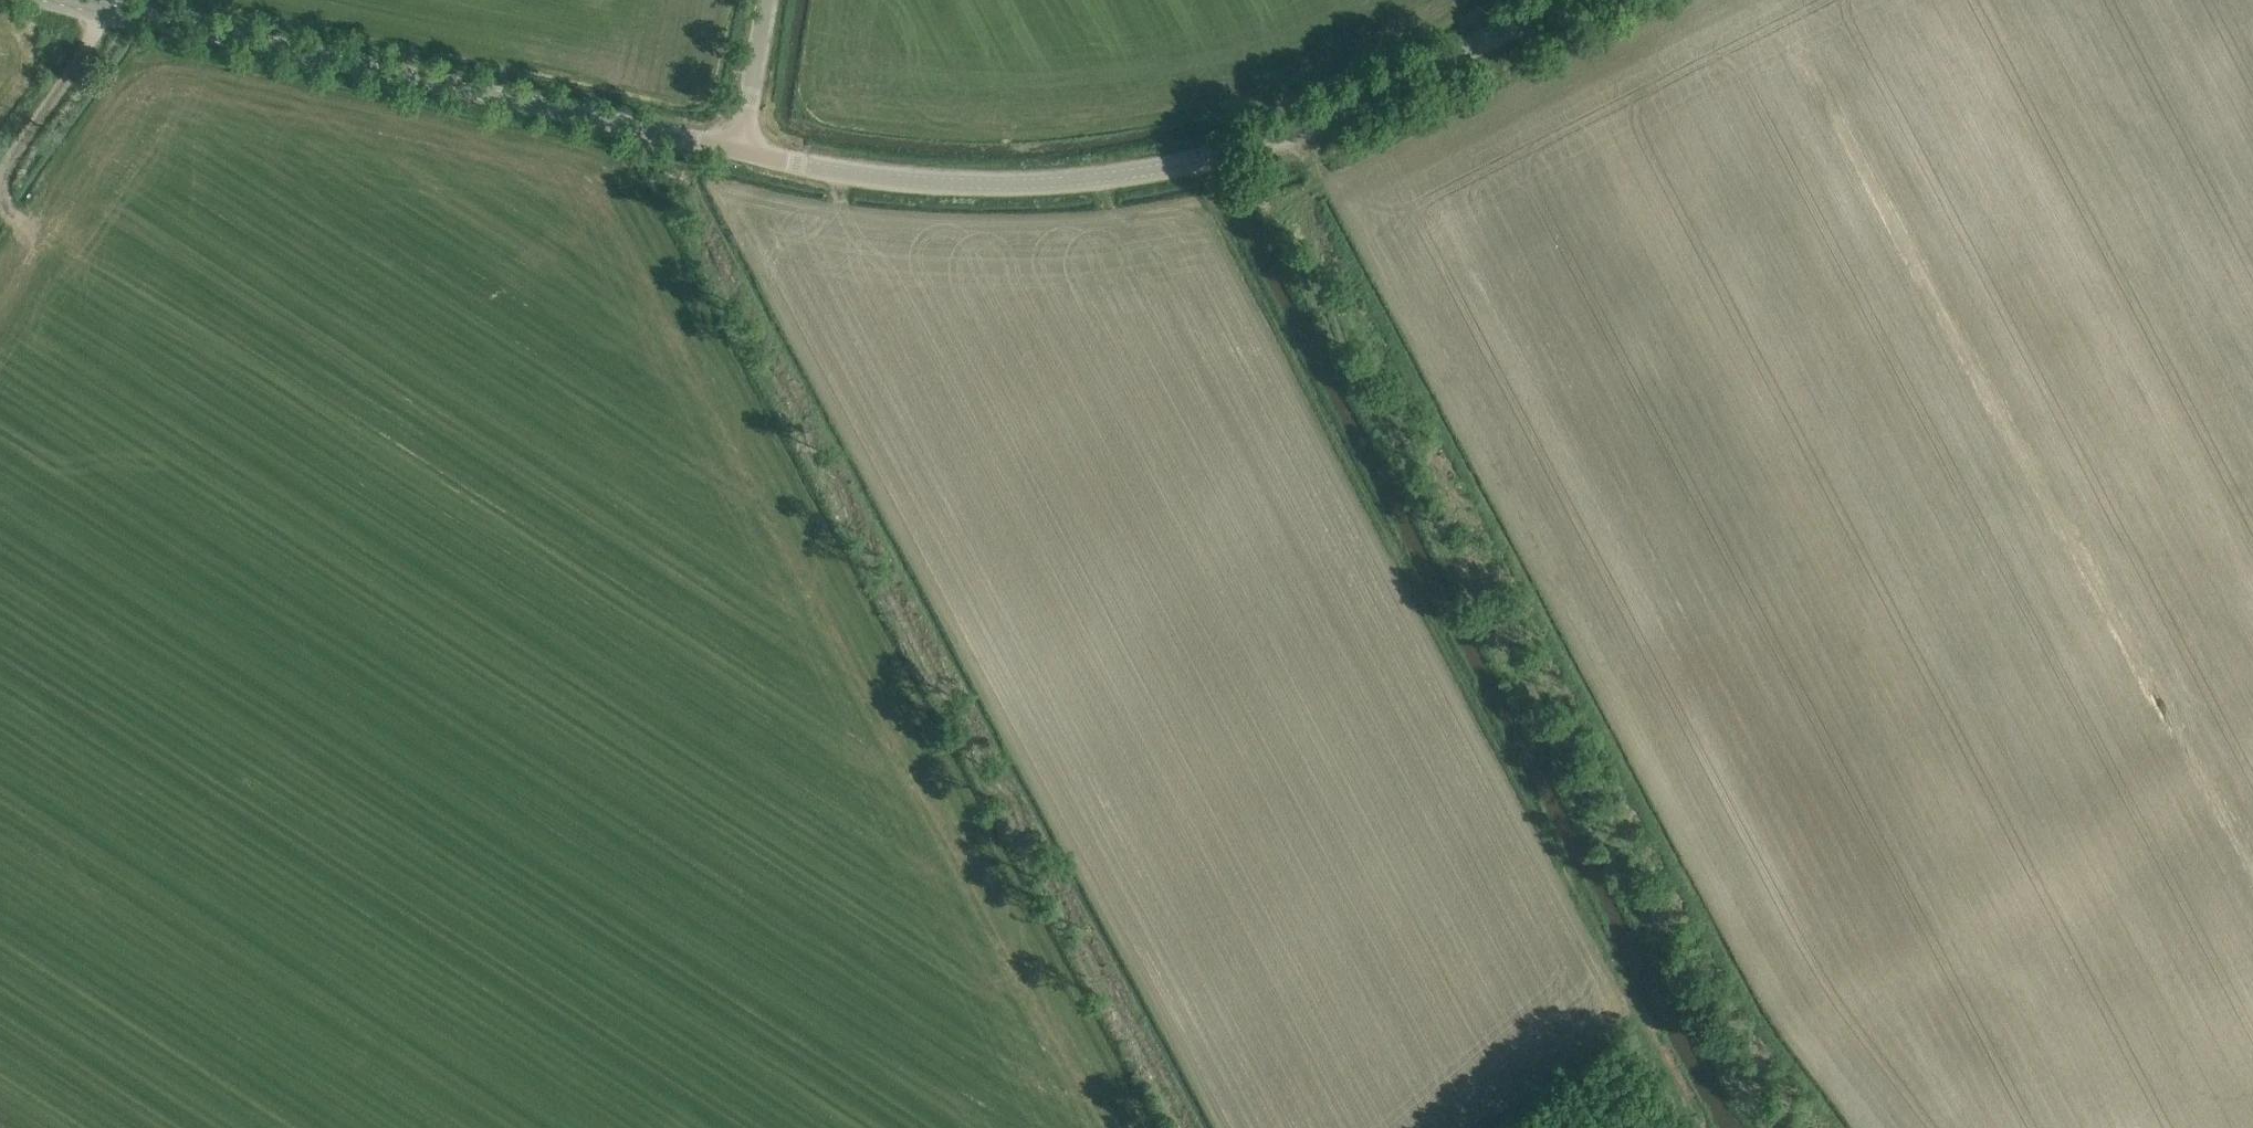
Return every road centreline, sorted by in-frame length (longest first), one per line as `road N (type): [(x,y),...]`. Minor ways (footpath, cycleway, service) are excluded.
road 1 (unclassified): [(752,145),(884,165),(1079,178),(1227,152),(1294,132),(1559,0)]
road 2 (unclassified): [(752,145),(79,0)]
road 3 (unclassified): [(752,145),(777,0)]

